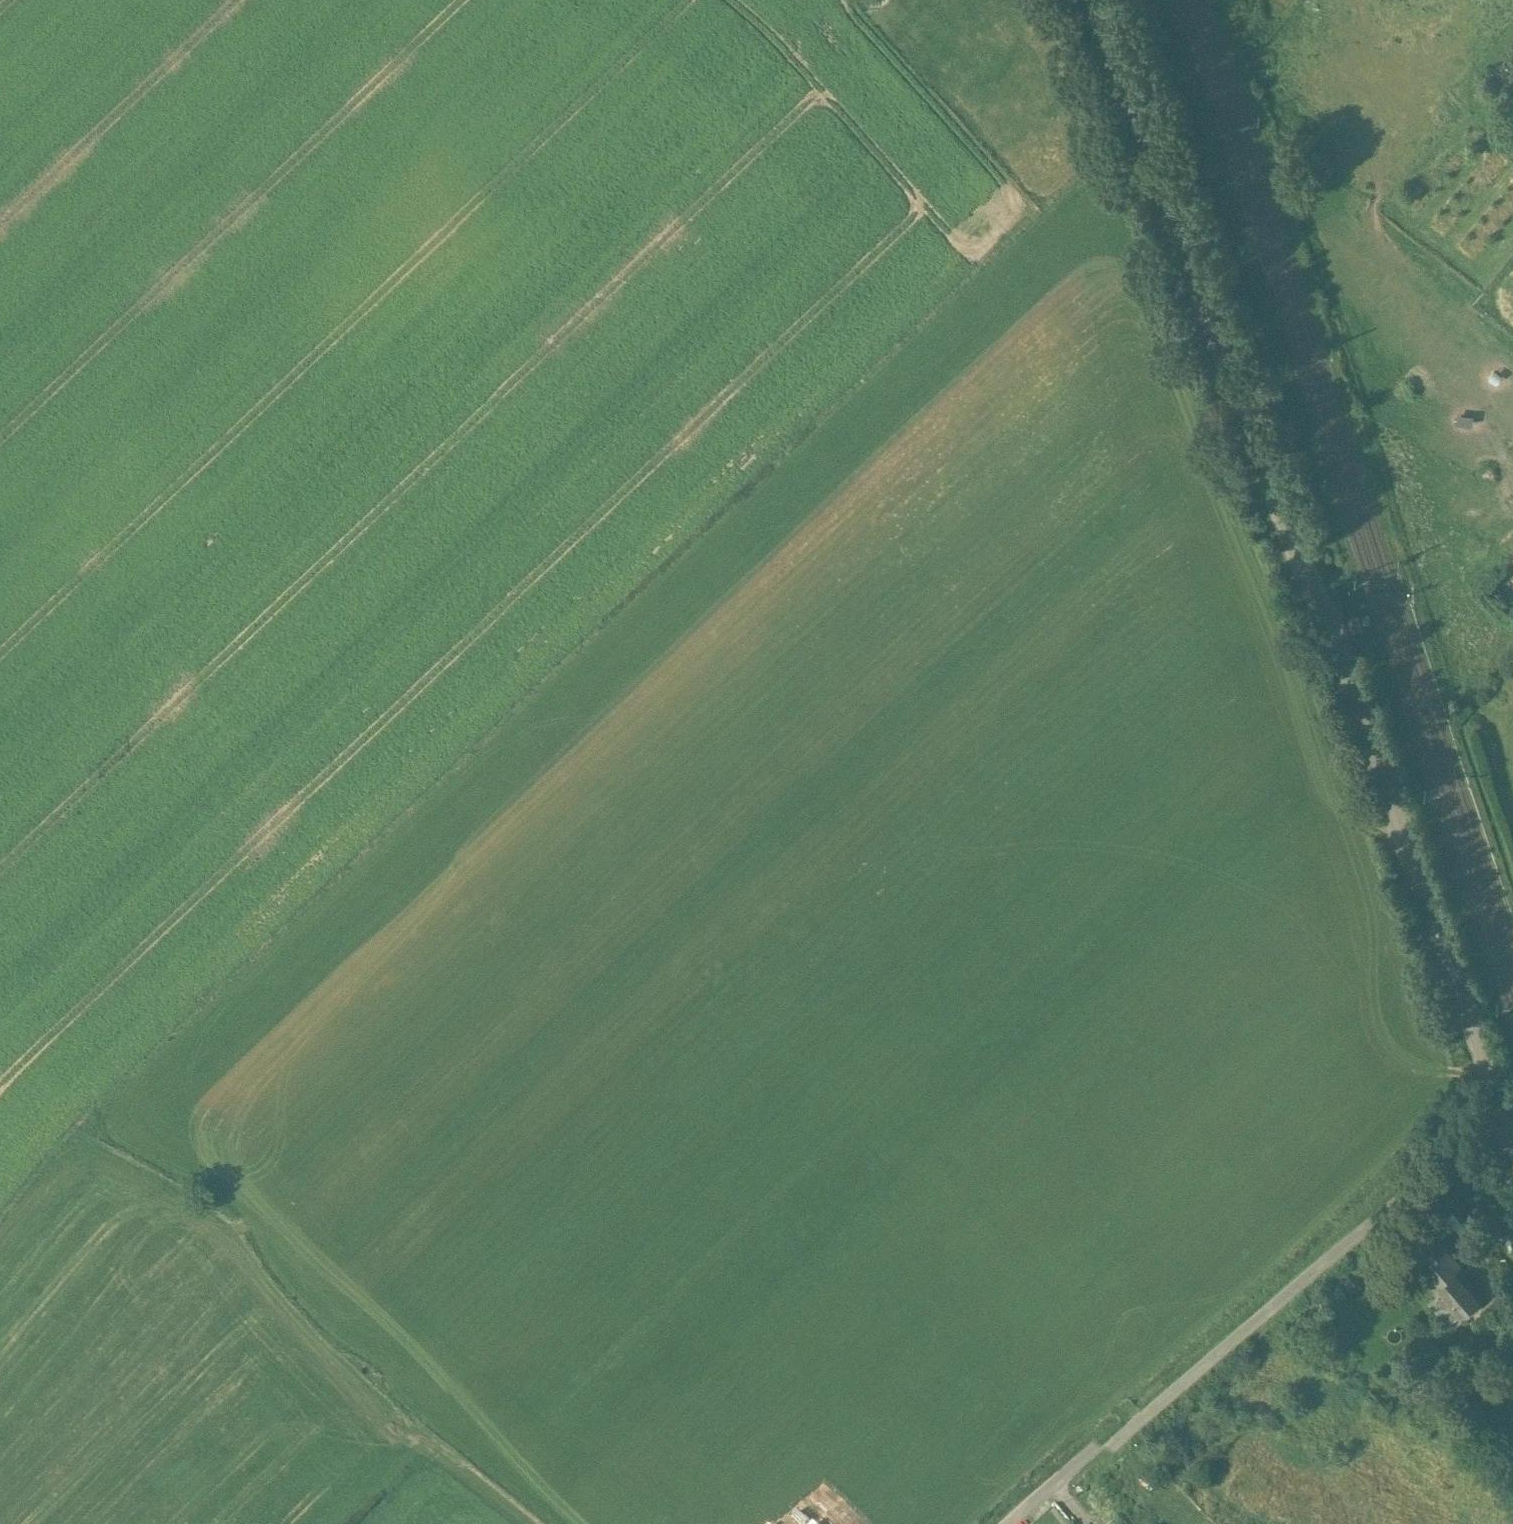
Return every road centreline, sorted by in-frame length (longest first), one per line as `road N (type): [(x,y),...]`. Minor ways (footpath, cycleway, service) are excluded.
road 1 (unclassified): [(1507,1100),(1101,0)]
road 2 (unclassified): [(1019,1523),(1446,1132),(1507,1100)]

